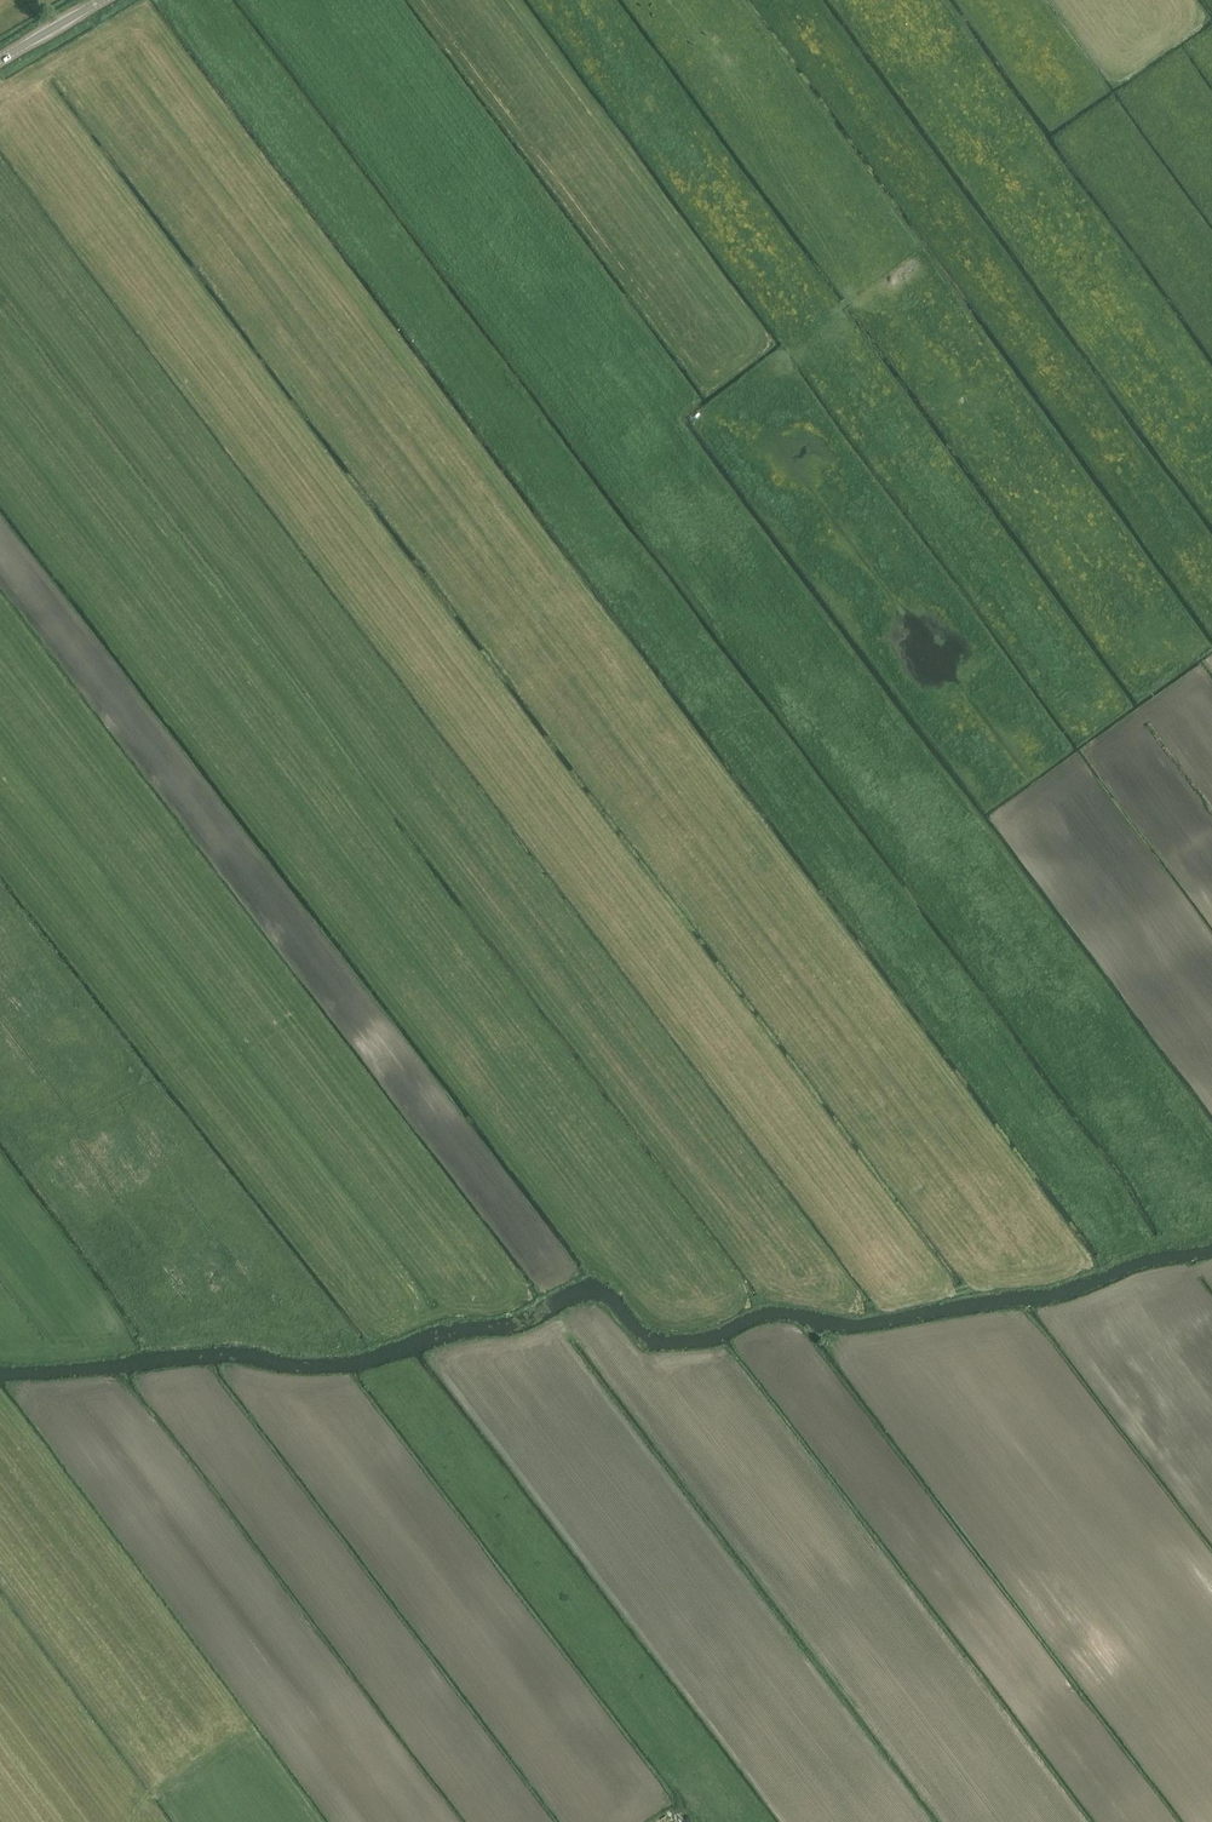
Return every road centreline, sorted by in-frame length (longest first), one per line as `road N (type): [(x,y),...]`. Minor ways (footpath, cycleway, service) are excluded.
road 1 (tertiary): [(0,64),(111,0)]

